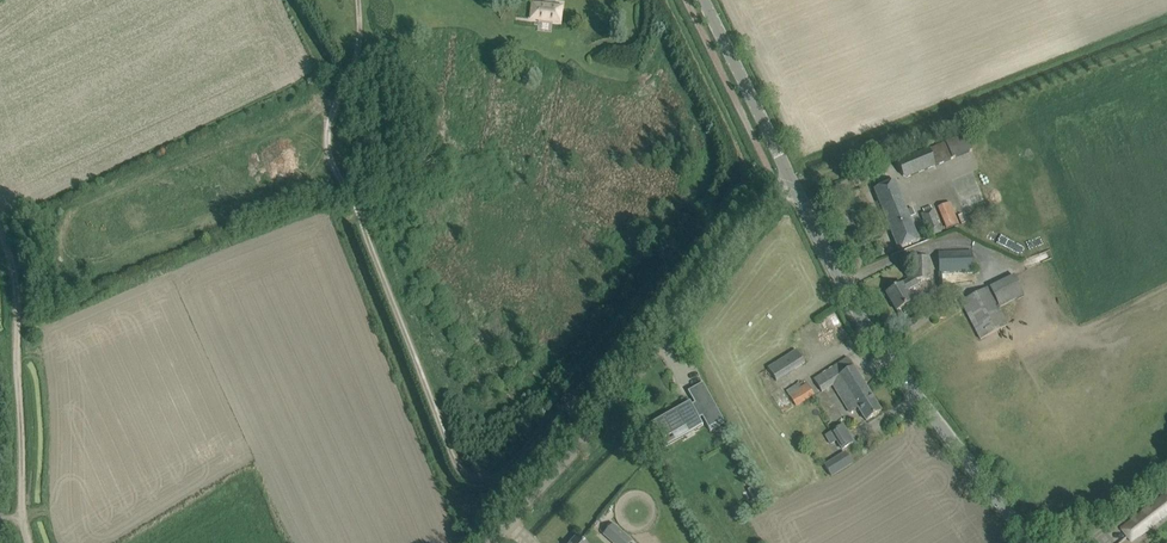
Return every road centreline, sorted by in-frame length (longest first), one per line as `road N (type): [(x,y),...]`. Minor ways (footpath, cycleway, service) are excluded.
road 1 (unclassified): [(497,542),(768,211),(798,192)]
road 2 (tertiary): [(1043,542),(885,349),(798,192)]
road 3 (track): [(28,542),(15,357),(19,299),(0,228)]
road 4 (tertiary): [(798,192),(707,0)]

